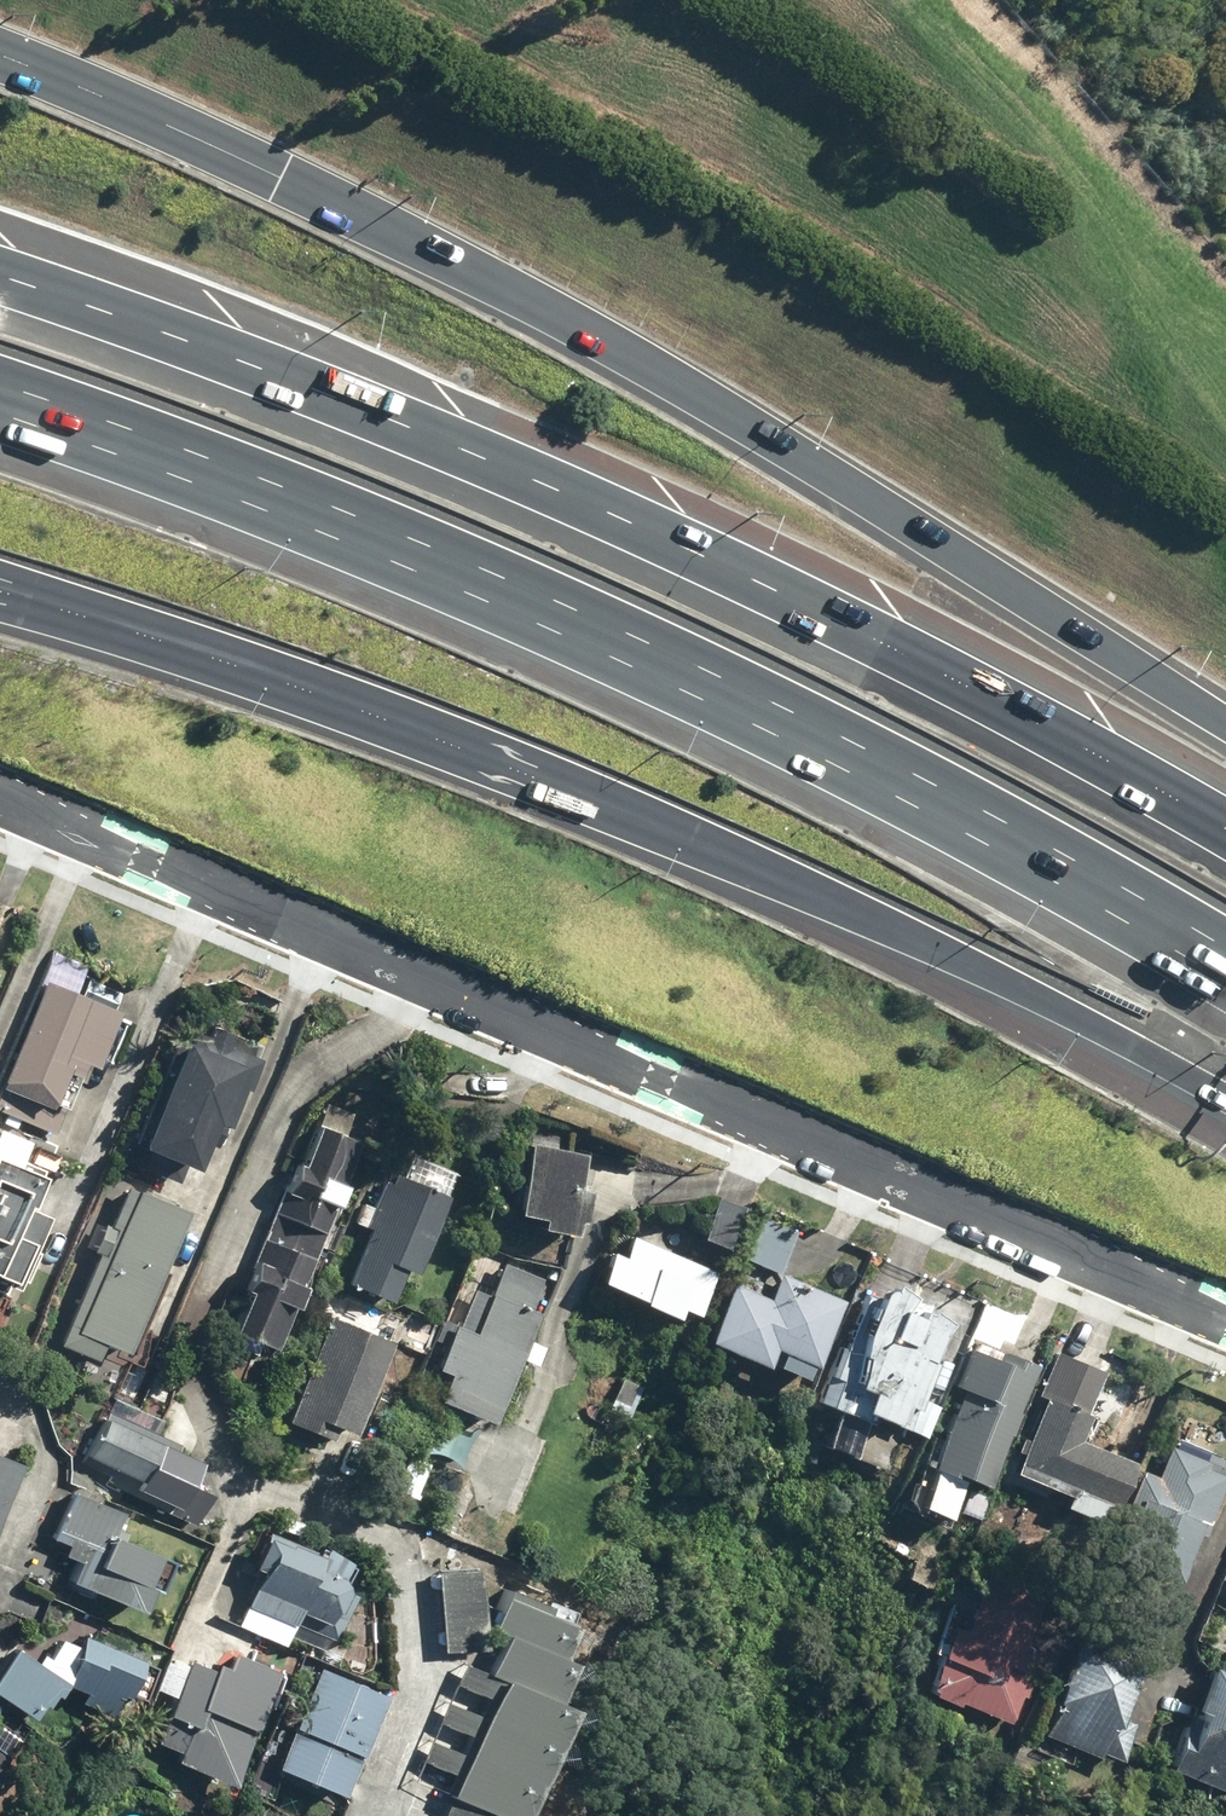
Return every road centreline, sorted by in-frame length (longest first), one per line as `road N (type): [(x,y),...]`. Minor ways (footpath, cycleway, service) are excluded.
road 1 (motorway): [(0,54),(282,180),(521,302),(1225,725)]
road 2 (motorway): [(1225,948),(967,800),(639,636),(261,478),(0,388)]
road 3 (motorway): [(0,293),(277,391),(815,610),(1066,736),(1225,829)]
road 4 (residential): [(1225,1315),(0,797)]
road 5 (motorway): [(1225,1100),(792,878),(225,664),(0,594)]

